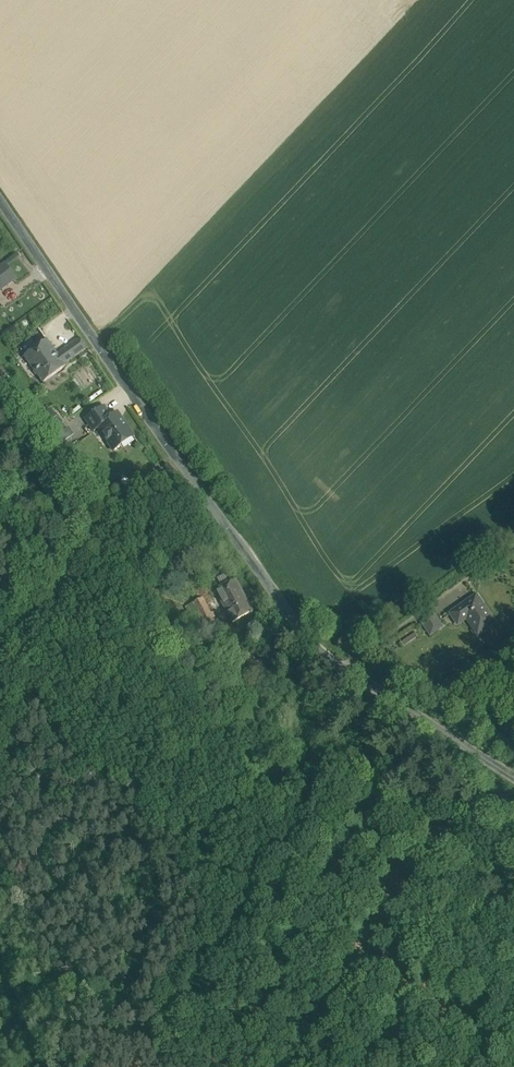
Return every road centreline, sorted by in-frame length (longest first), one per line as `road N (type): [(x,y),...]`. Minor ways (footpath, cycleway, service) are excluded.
road 1 (unclassified): [(0,201),(296,625),(331,658),(513,775)]
road 2 (track): [(0,919),(55,1066)]

